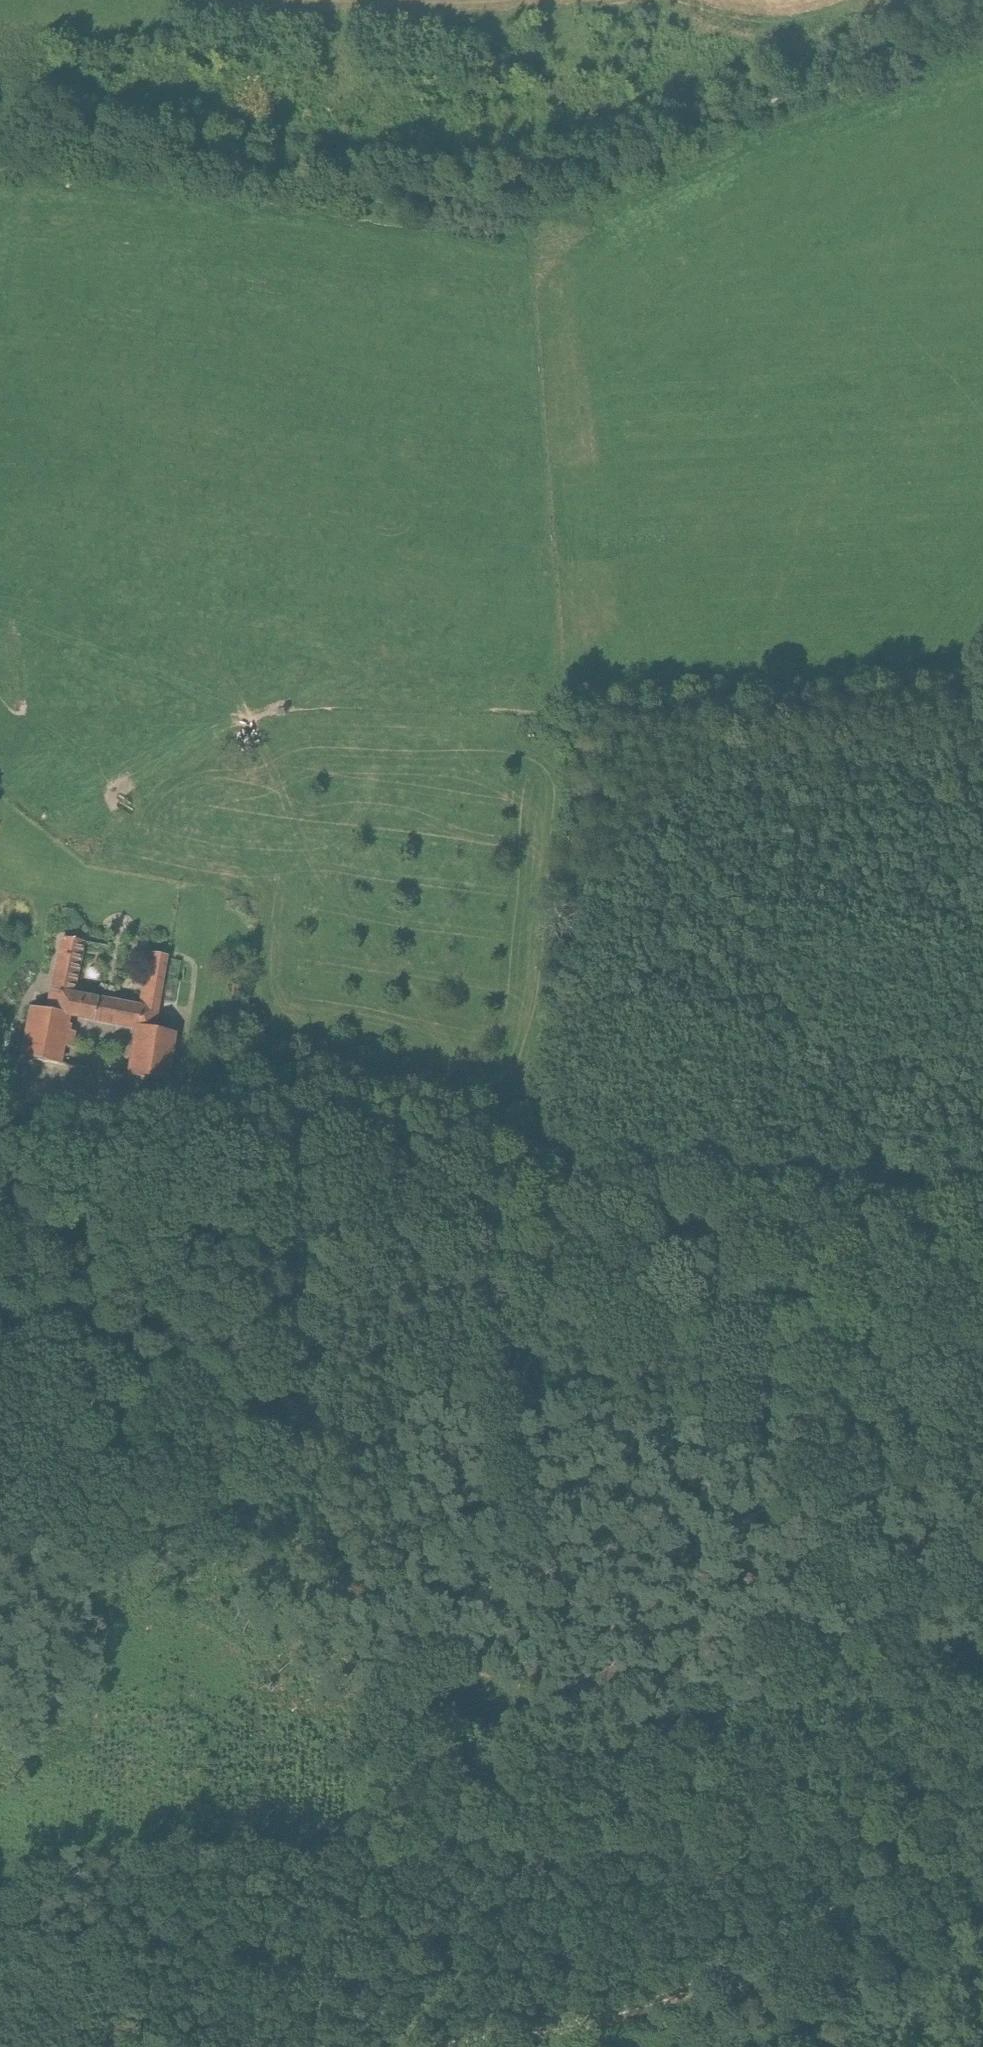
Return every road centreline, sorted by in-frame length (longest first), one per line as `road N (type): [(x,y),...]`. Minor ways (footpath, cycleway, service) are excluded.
road 1 (unclassified): [(0,1098),(240,1112),(982,1199)]
road 2 (track): [(594,1154),(318,2046)]
road 3 (track): [(982,1805),(732,1961),(625,2002),(429,2046)]

